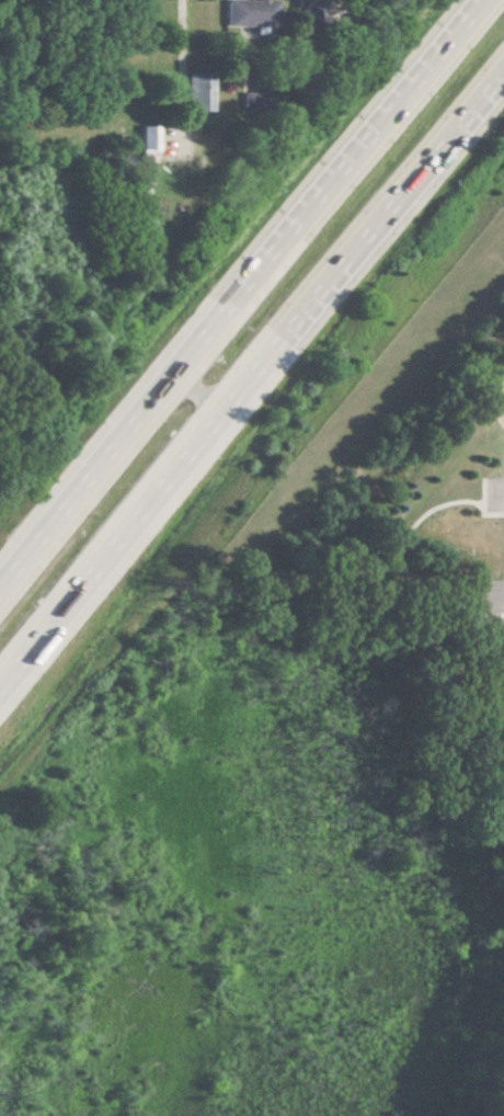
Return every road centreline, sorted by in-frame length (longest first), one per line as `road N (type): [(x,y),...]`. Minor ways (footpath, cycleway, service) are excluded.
road 1 (motorway): [(0,685),(503,78)]
road 2 (motorway): [(493,0),(0,594)]

